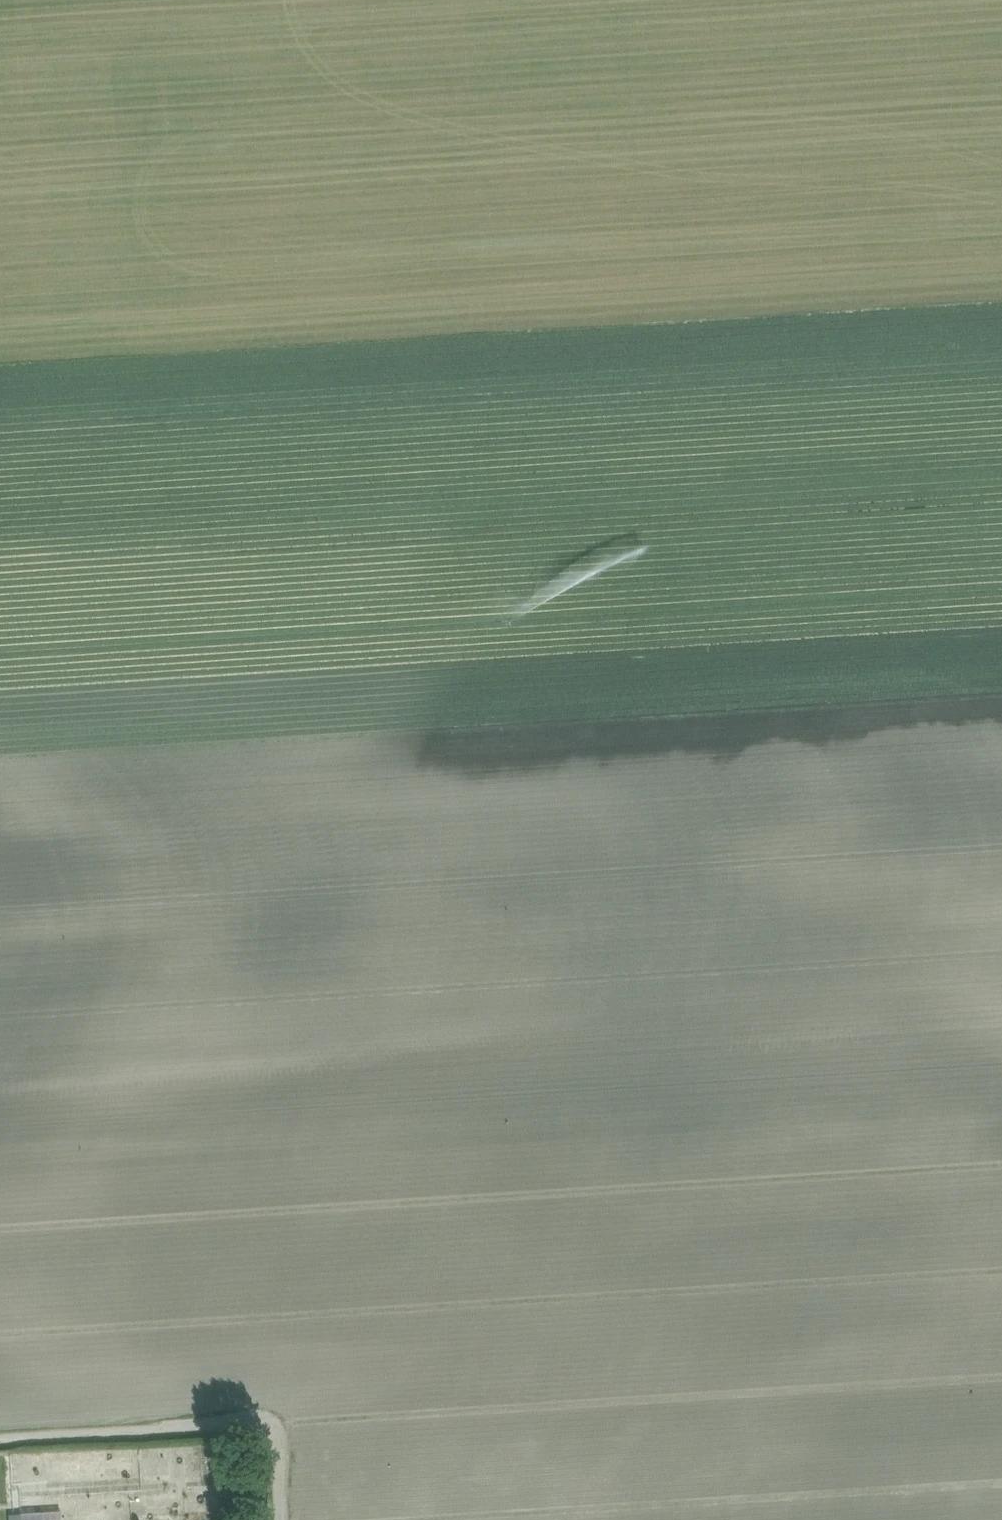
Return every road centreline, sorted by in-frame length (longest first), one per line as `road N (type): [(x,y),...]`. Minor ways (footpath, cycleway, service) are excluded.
road 1 (track): [(285,1519),(281,1439),(267,1425),(0,1437)]

